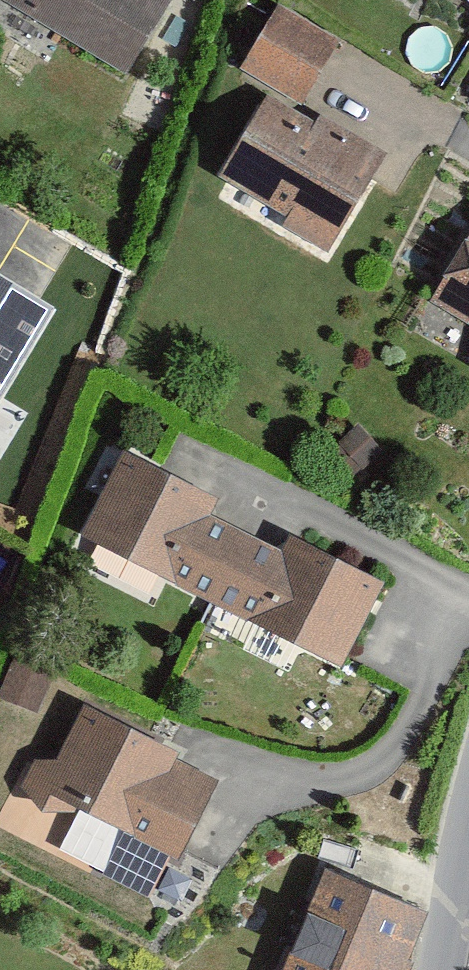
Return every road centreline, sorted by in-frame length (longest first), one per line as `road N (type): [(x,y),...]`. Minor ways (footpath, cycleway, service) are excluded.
road 1 (residential): [(442,969),(468,831)]

